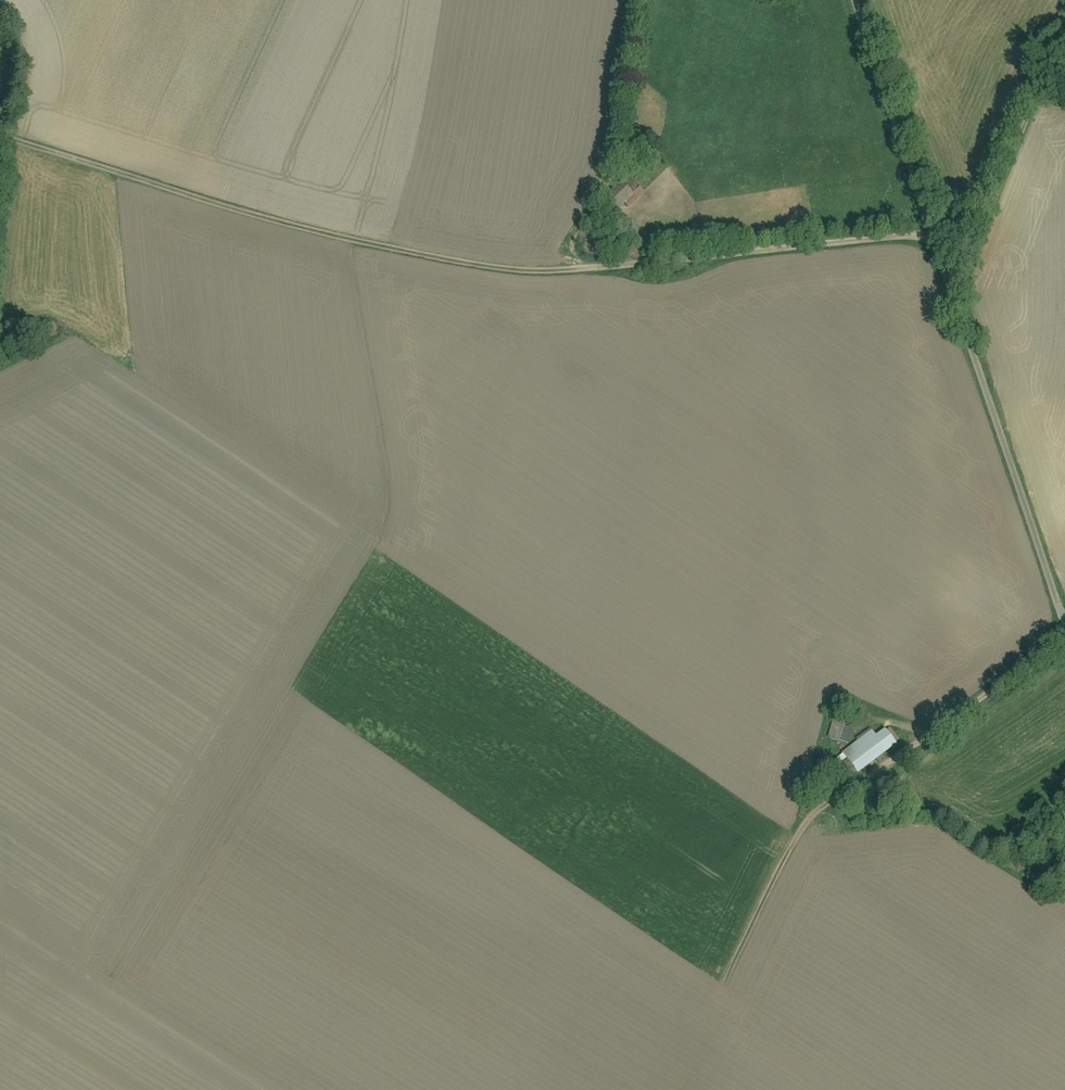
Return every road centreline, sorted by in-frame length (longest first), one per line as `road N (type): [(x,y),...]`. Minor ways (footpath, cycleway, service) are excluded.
road 1 (track): [(0,130),(287,225),(526,271),(933,230)]
road 2 (residential): [(1064,617),(855,0)]

